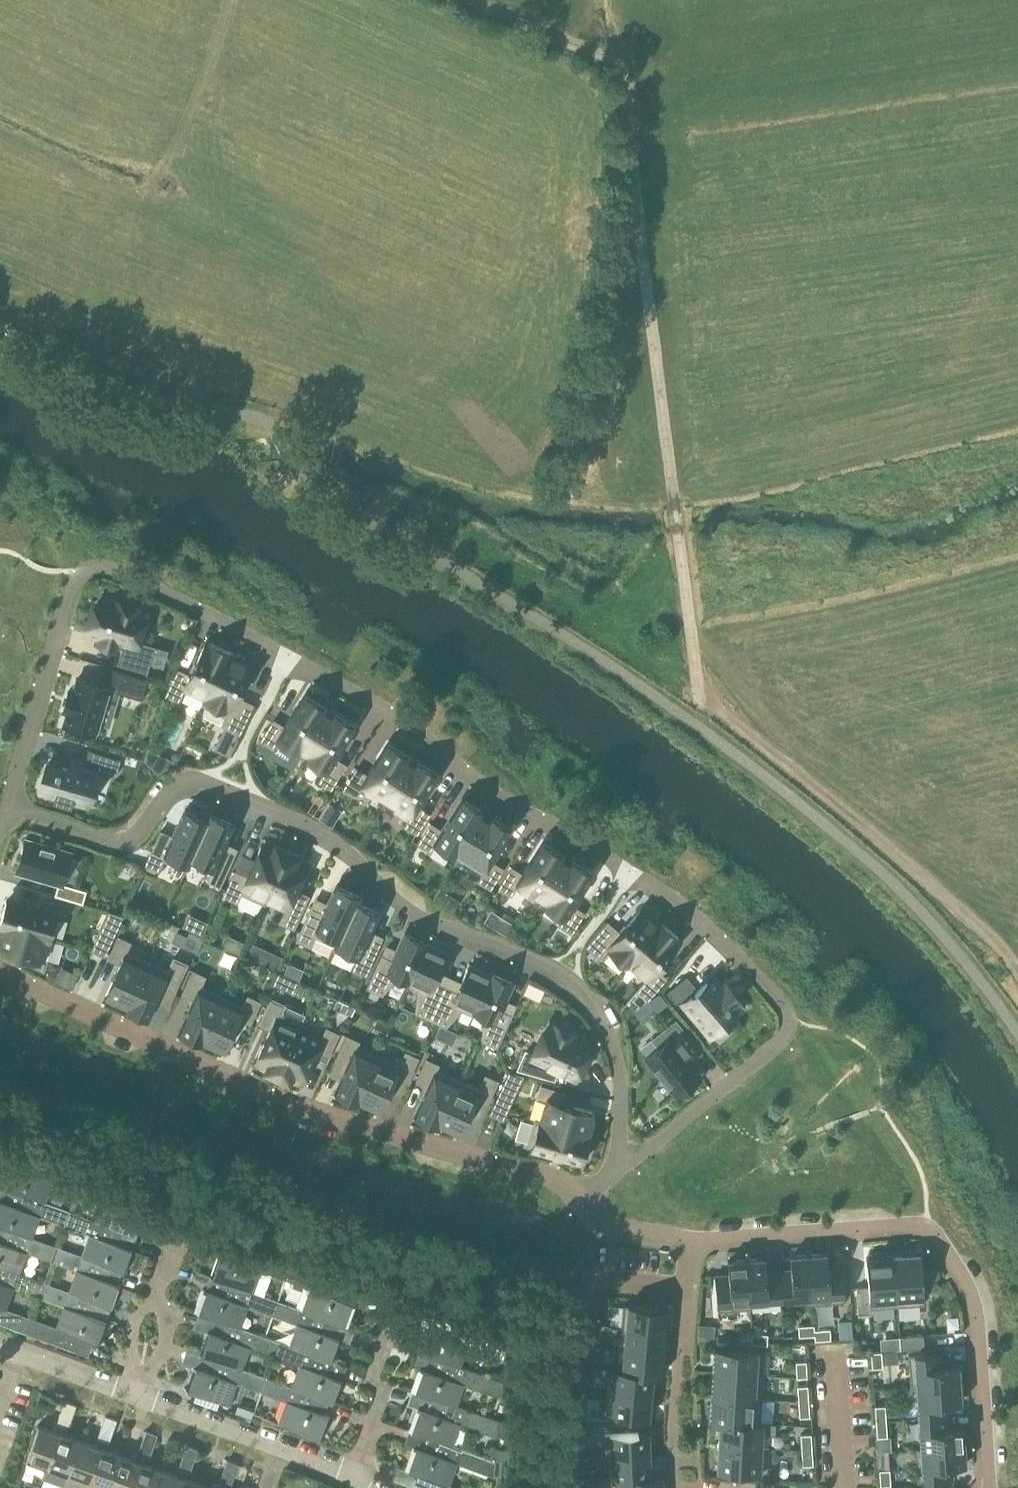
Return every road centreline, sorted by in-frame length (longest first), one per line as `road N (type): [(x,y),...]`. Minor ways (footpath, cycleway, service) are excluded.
road 1 (residential): [(612,1179),(777,1045),(790,1028),(787,1013),(700,920),(531,816),(354,692),(135,578),(96,566),(75,574),(65,596),(14,810)]
road 2 (residential): [(14,810),(110,844),(129,839),(170,790),(204,781),(316,826),(423,910),(564,974),(594,1004),(611,1038),(623,1100),(612,1179)]
road 3 (track): [(477,0),(619,64),(625,75),(700,697)]
road 4 (residential): [(0,977),(196,1068),(595,1200)]
road 5 (residential): [(988,1487),(980,1339),(954,1257),(935,1233),(691,1240)]
road 6 (track): [(1017,972),(1005,949),(700,697)]
road 7 (residential): [(153,1400),(360,1474)]
road 8 (residential): [(360,1474),(386,1389),(374,1380),(395,1319)]
road 9 (residential): [(0,1342),(153,1400)]
road 10 (residential): [(153,1400),(169,1316),(161,1293),(176,1250)]

